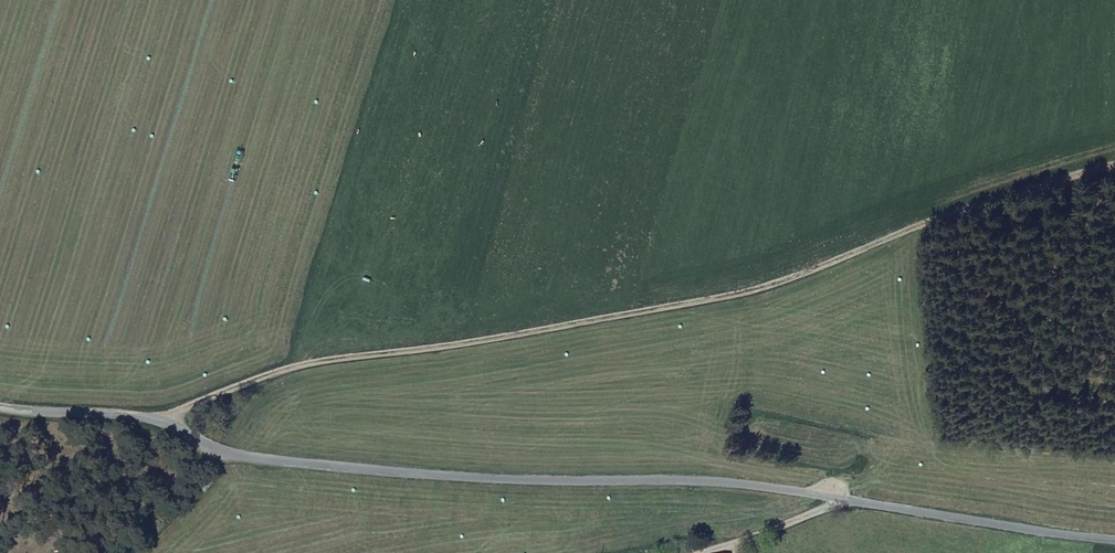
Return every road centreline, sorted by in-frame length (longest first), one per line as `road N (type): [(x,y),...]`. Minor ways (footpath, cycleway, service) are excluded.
road 1 (unclassified): [(0,403),(161,414),(237,458),(619,465),(1114,540)]
road 2 (track): [(1114,166),(883,243),(755,305),(265,383),(161,414)]

